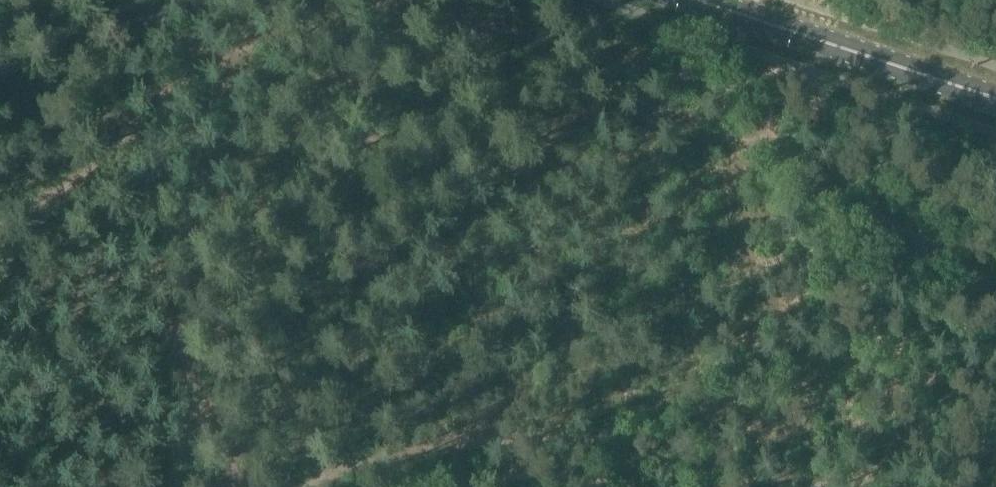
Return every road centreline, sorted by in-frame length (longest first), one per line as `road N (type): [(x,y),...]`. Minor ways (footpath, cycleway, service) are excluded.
road 1 (primary): [(995,108),(667,0)]
road 2 (track): [(861,486),(995,330)]
road 3 (track): [(628,486),(578,475),(481,480)]

